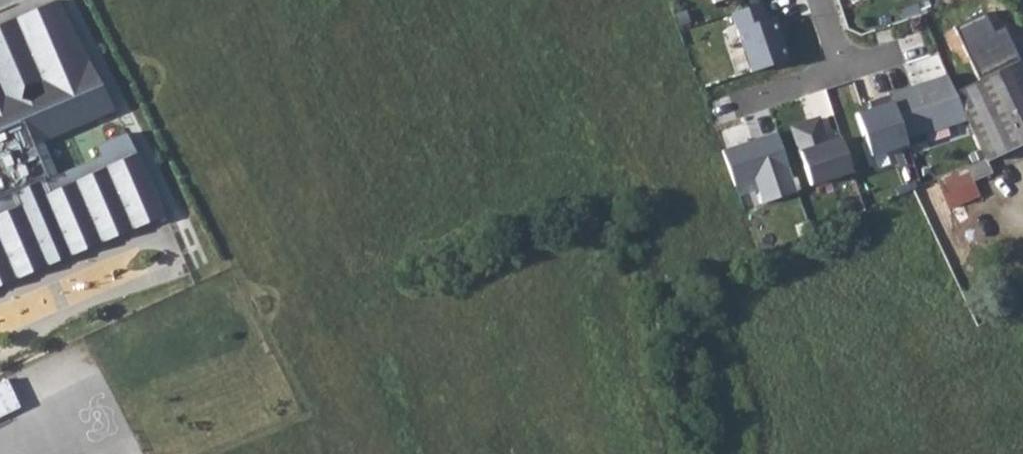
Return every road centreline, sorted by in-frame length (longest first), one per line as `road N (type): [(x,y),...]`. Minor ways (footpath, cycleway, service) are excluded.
road 1 (residential): [(719,106),(839,68)]

